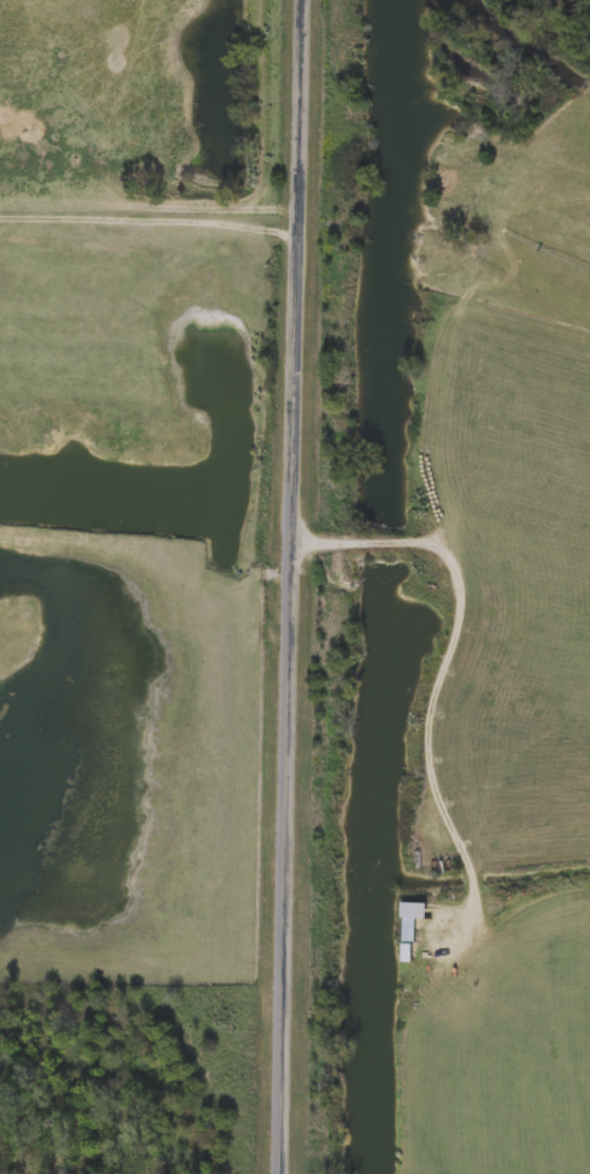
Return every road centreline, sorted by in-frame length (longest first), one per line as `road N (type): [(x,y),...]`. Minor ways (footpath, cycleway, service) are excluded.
road 1 (residential): [(286,1173),(307,0)]
road 2 (residential): [(297,539),(444,545),(460,584),(463,620),(435,749),(481,868),(484,911),(473,955)]

